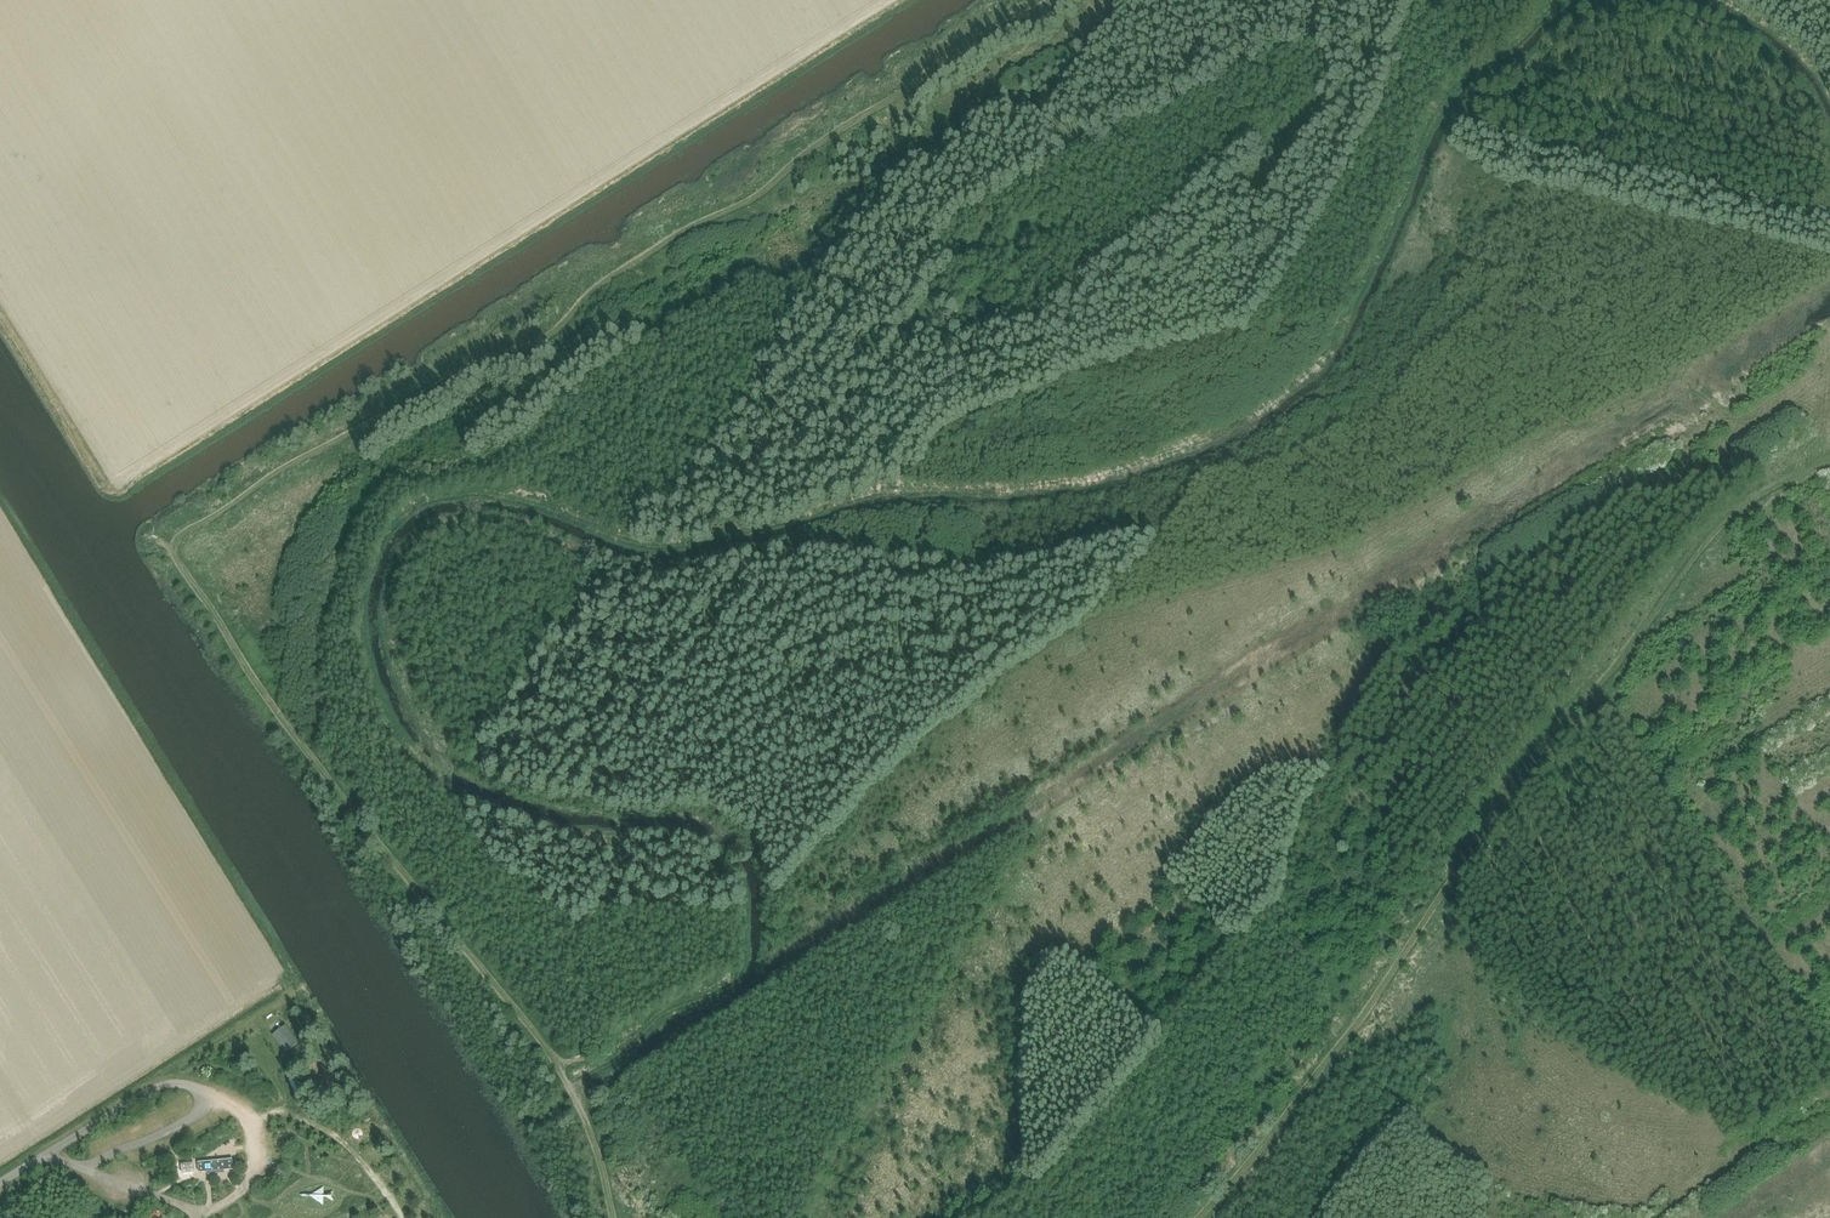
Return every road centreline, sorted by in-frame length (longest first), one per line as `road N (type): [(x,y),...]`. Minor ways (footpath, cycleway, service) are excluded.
road 1 (track): [(1051,0),(851,118),(749,202),(684,229),(609,276),(550,337),(467,369),(176,541),(183,571),(253,679),(544,1045),(589,1129),(612,1217)]
road 2 (track): [(1199,1217),(1372,1007),(1530,759),(1611,672),(1710,536),(1757,498),(1829,460)]

